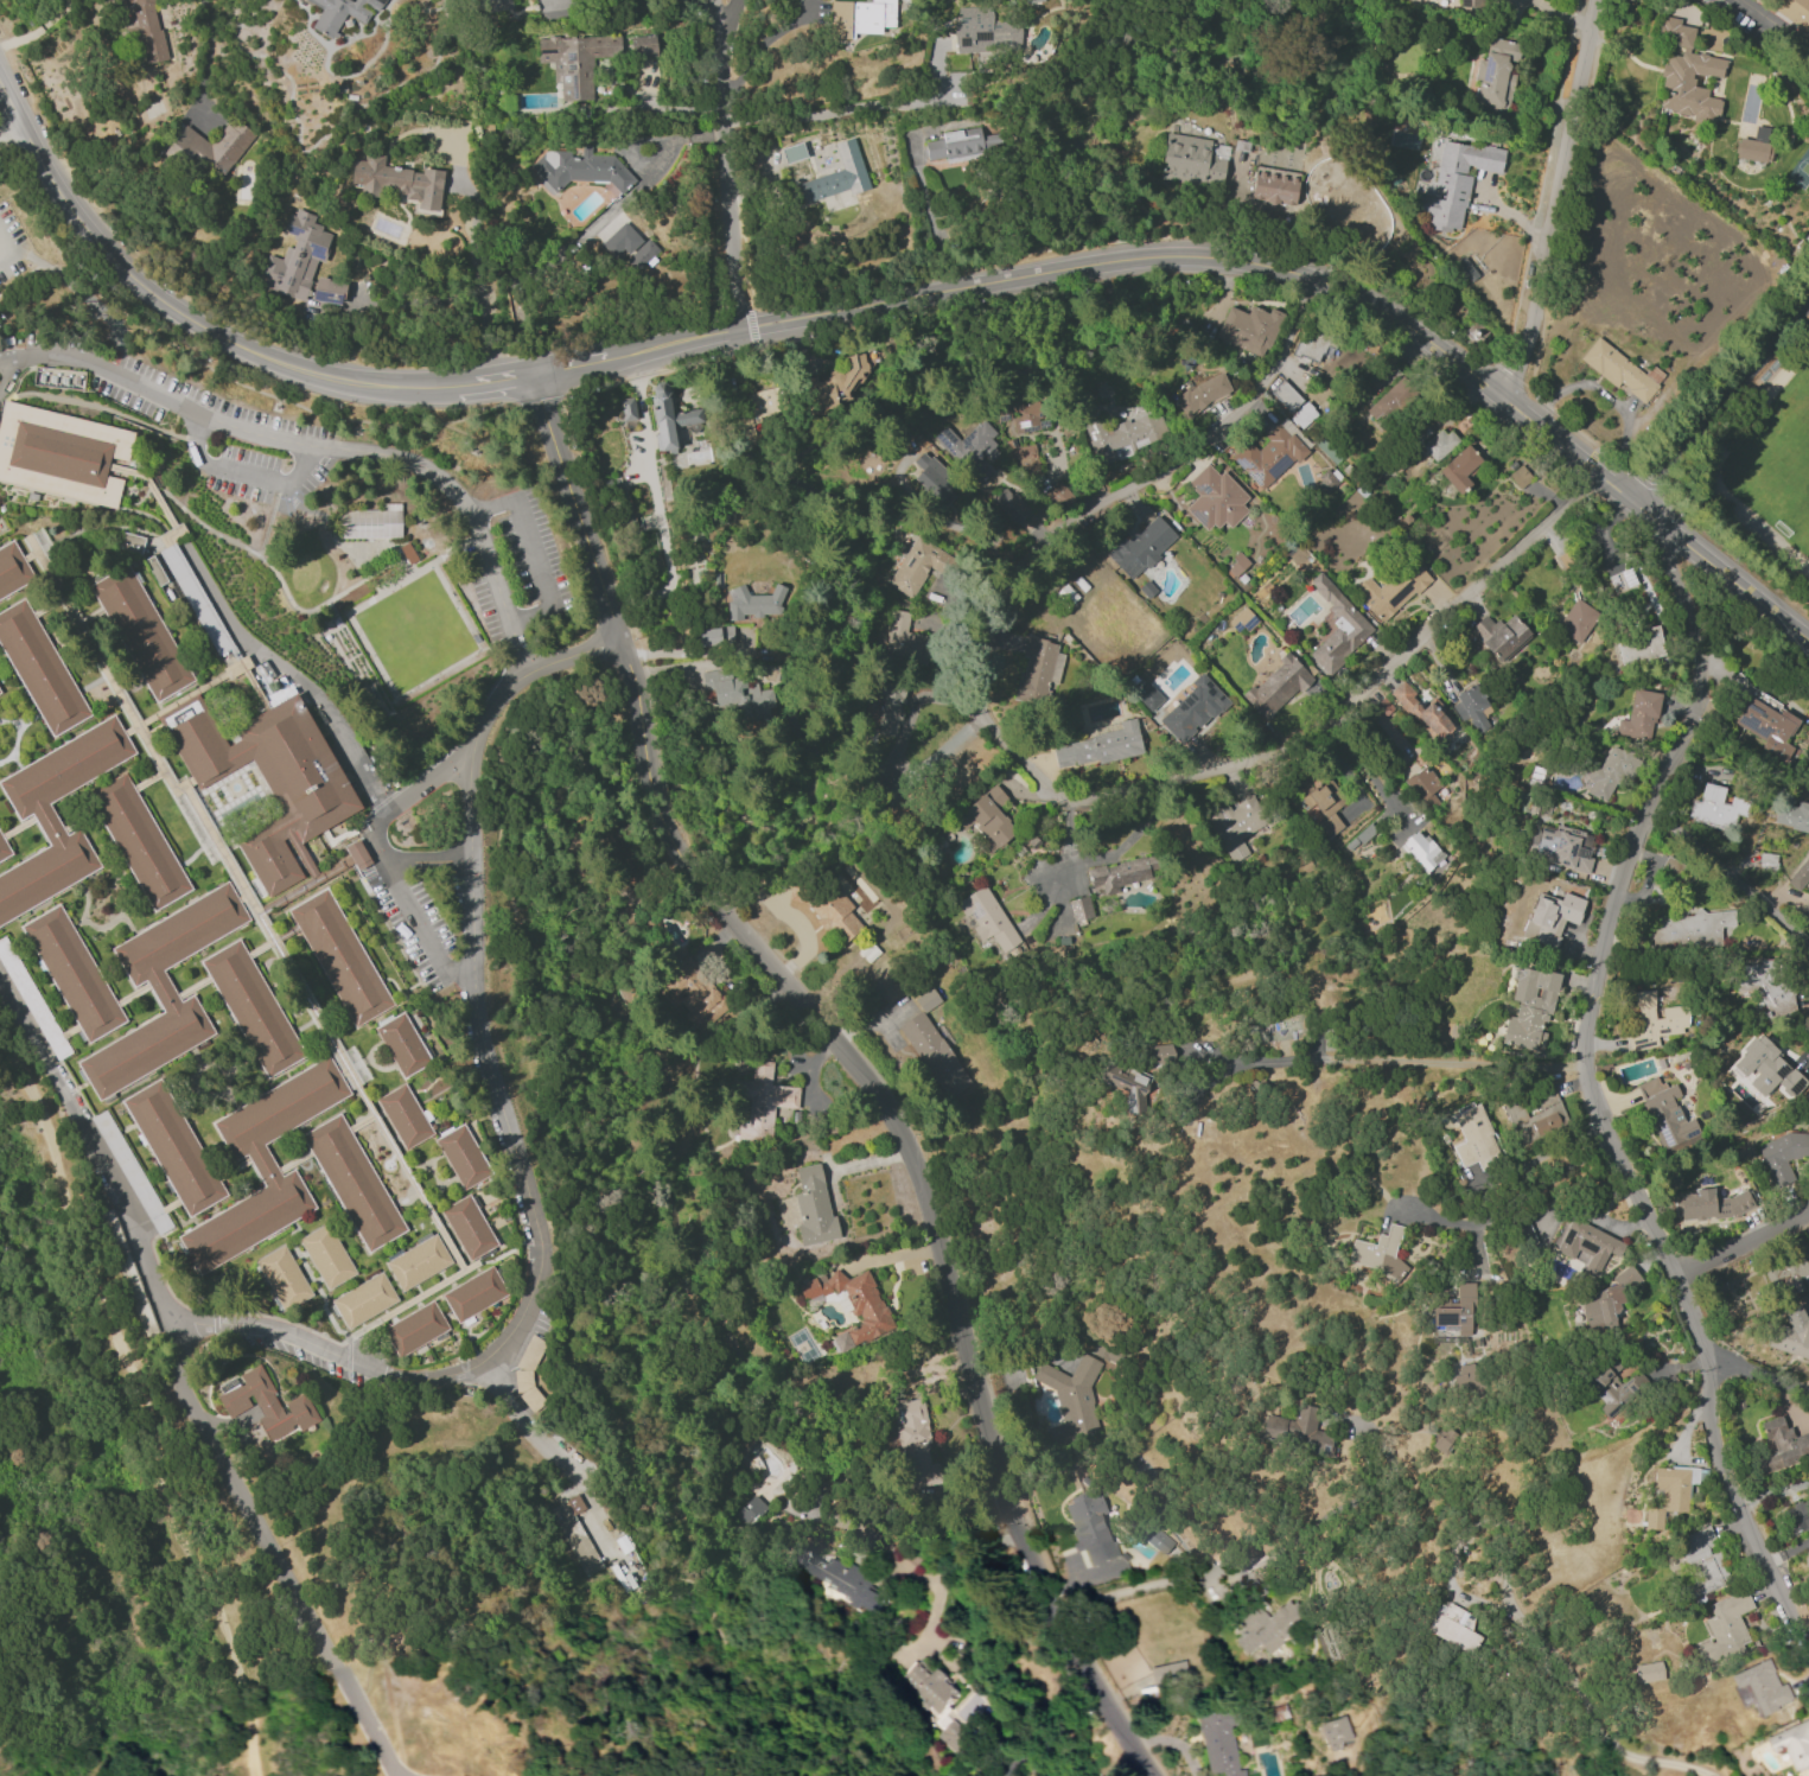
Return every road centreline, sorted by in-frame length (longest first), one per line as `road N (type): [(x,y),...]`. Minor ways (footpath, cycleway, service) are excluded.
road 1 (secondary): [(1808,640),(1442,350),(1310,276),(1223,257),(1149,256),(765,322),(492,380),(352,382),(236,346),(128,275),(69,210),(0,84)]
road 2 (residential): [(1150,1775),(1038,1594),(922,1180),(899,1126),(866,1074),(707,896),(667,835),(624,658),(529,374)]
road 3 (residential): [(1598,475),(1333,717),(1236,772),(1089,802),(1058,794),(1023,762),(994,712),(995,656),(1012,604),(1032,569),(1240,413),(1280,358),(1310,276)]
road 4 (residential): [(1668,531),(1664,558),(1696,649),(1699,687),(1692,719),(1635,834),(1599,947),(1584,1056),(1609,1139),(1690,1316),(1719,1466),(1808,1643)]
road 5 (track): [(0,1040),(44,1125),(68,1220),(119,1348),(152,1406),(168,1511),(216,1600),(243,1700),(250,1775)]
road 6 (residential): [(1498,395),(1529,322),(1596,0)]
road 7 (residential): [(739,327),(712,0)]
road 8 (residential): [(1646,808),(1751,890),(1808,950)]
road 9 (residential): [(1673,1274),(1808,1212)]

